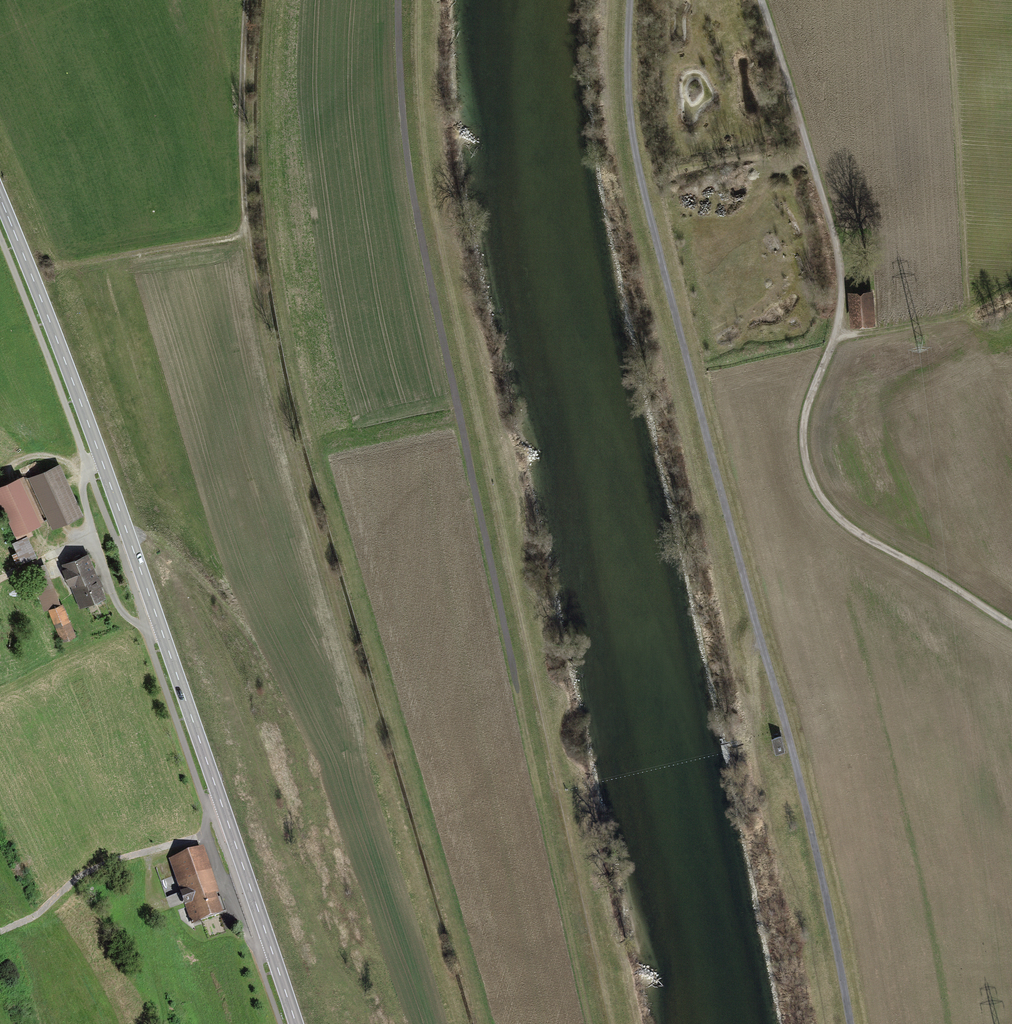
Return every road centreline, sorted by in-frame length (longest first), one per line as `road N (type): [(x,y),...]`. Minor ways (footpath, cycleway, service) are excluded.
road 1 (track): [(630,0),(629,99),(640,177),(740,557),(820,894),(842,1023)]
road 2 (track): [(421,0),(433,197),(611,1023)]
road 3 (secondary): [(0,197),(102,461),(296,1023)]
road 4 (track): [(609,0),(611,111),(643,302),(674,401),(744,731),(749,648),(758,631)]
road 5 (track): [(399,0),(407,177),(541,806)]
road 6 (track): [(248,0),(238,117),(242,206),(305,502),(370,735)]
road 7 (track): [(1011,624),(862,534),(828,509),(808,476),(803,412),(835,321),(837,269),(760,0)]
road 8 (track): [(248,235),(77,264)]

